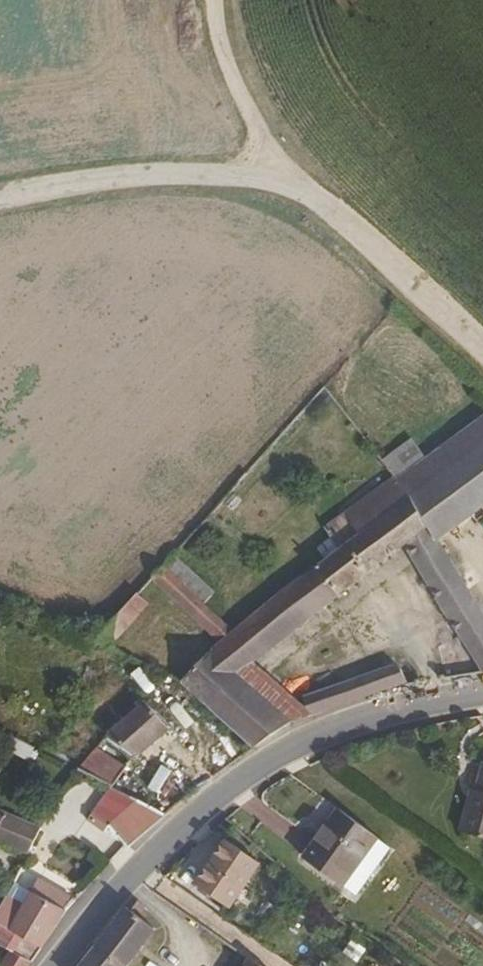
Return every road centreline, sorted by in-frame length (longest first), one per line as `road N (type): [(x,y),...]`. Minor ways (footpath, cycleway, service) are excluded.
road 1 (tertiary): [(482,693),(343,724),(242,775),(136,874),(61,965)]
road 2 (track): [(0,198),(116,176),(302,186)]
road 3 (track): [(302,186),(482,348)]
road 4 (track): [(212,0),(227,57),(302,186)]

